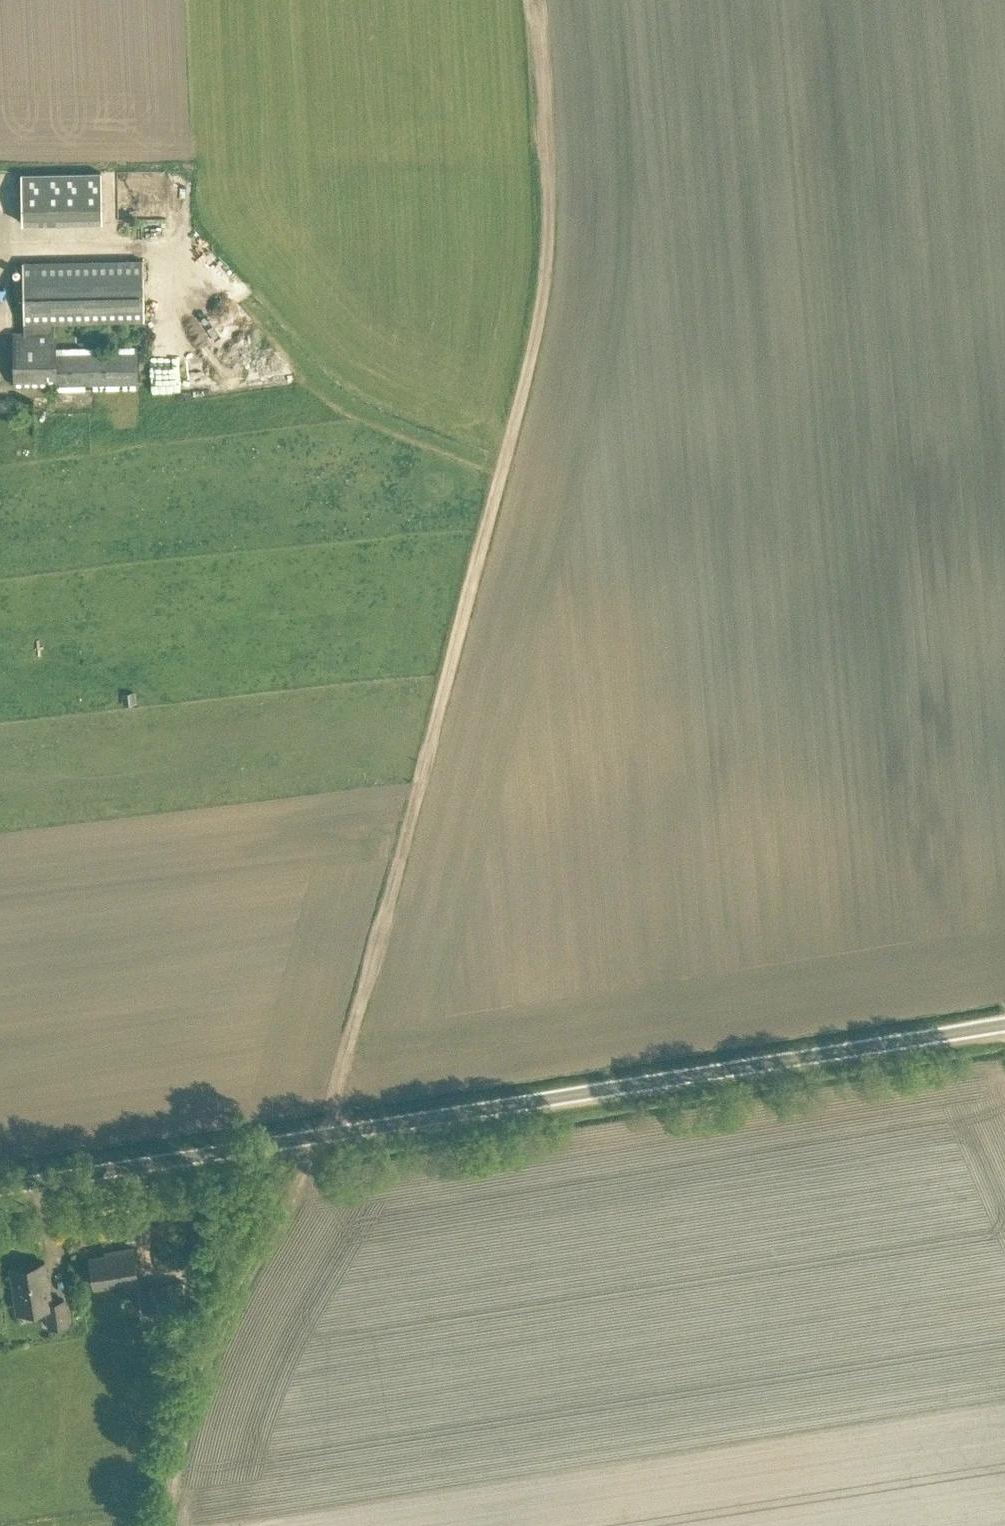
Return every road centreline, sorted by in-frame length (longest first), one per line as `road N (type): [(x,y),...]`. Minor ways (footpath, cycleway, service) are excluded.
road 1 (track): [(323,1134),(538,318),(549,205),(536,0)]
road 2 (unclassified): [(0,1187),(1004,1022)]
road 3 (track): [(323,1134),(216,1340),(162,1525)]

